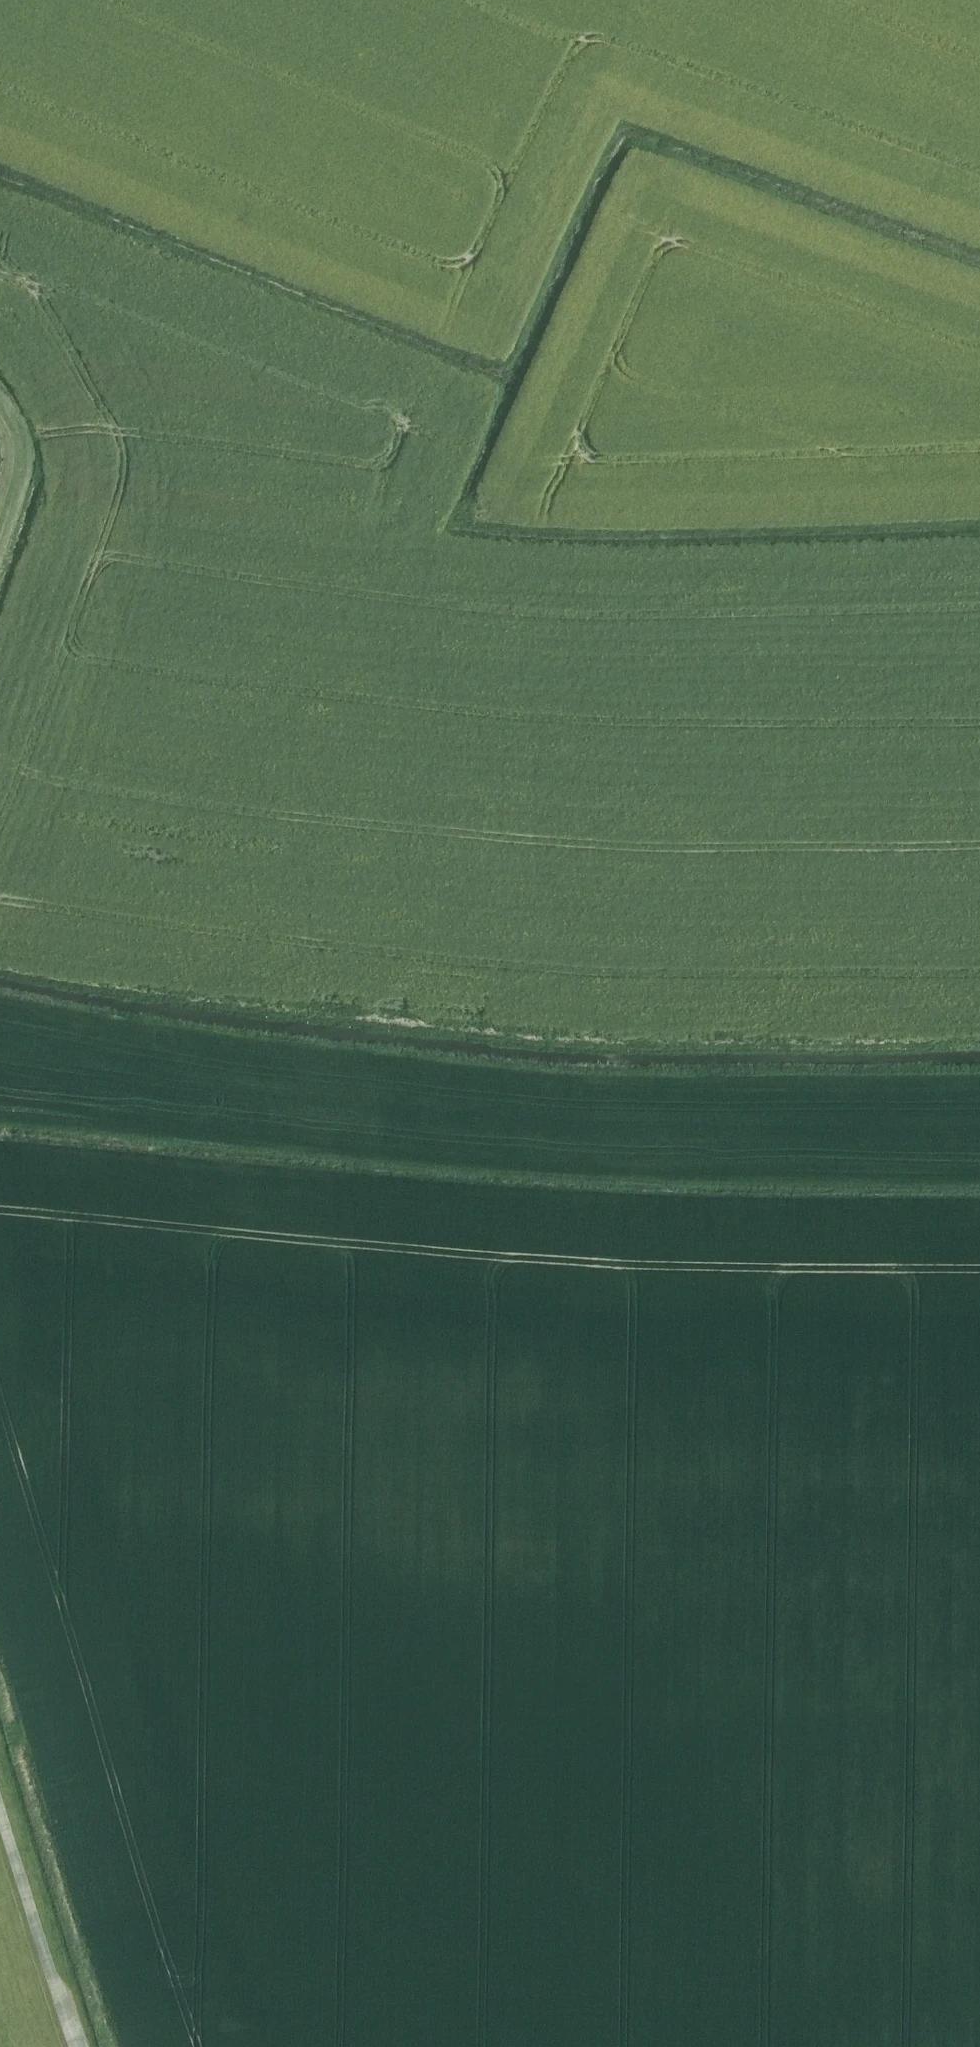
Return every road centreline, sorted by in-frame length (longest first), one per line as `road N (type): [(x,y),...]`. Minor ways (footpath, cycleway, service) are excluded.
road 1 (track): [(75,2046),(0,1823)]
road 2 (track): [(0,405),(20,454),(0,519)]

